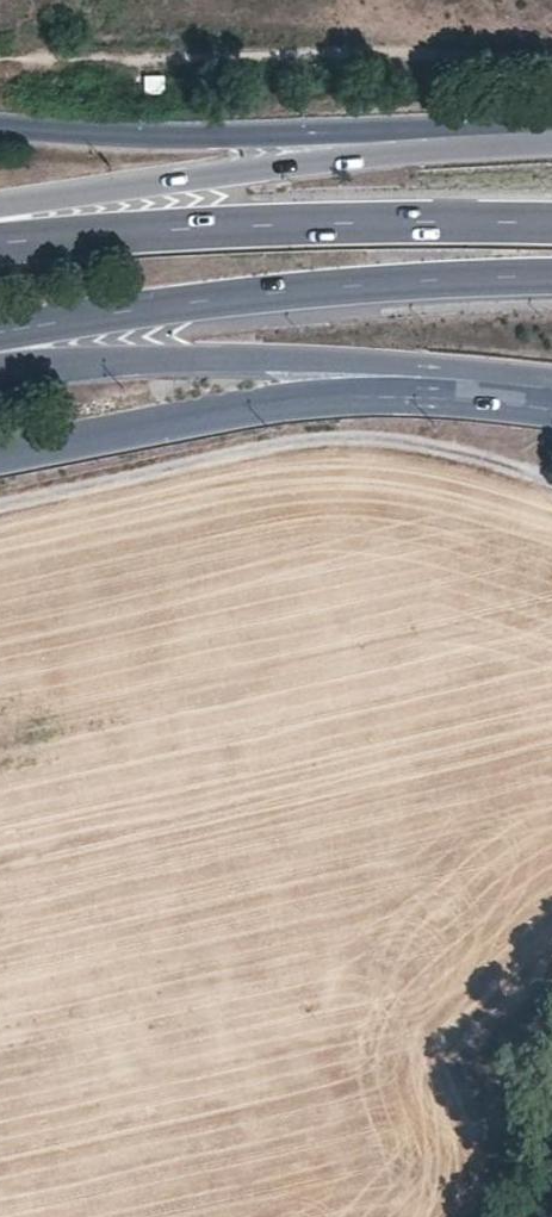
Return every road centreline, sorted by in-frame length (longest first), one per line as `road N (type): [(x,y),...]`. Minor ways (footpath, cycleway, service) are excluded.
road 1 (secondary): [(0,451),(247,406),(551,391)]
road 2 (primary): [(551,142),(389,152),(0,204)]
road 3 (trunk): [(0,331),(360,280),(551,279)]
road 4 (primary): [(0,364),(283,354),(454,364),(551,387)]
road 5 (trunk): [(551,221),(170,226),(0,237)]
road 6 (secondary): [(551,122),(279,130),(0,121)]

